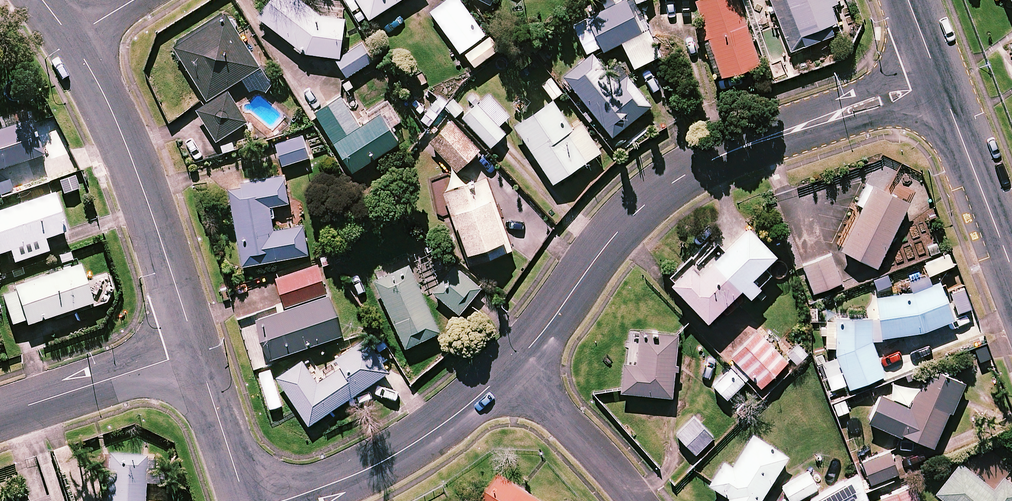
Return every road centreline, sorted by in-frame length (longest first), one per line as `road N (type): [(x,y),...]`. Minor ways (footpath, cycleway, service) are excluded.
road 1 (residential): [(513,365),(637,210),(670,185),(752,142),(939,79)]
road 2 (residential): [(72,36),(142,190),(197,351)]
road 3 (residential): [(280,500),(351,478),(413,446),(513,365)]
road 4 (residential): [(0,415),(197,351)]
road 5 (tertiary): [(939,79),(1011,268)]
road 6 (residential): [(634,500),(513,365)]
road 7 (residential): [(197,351),(245,500)]

